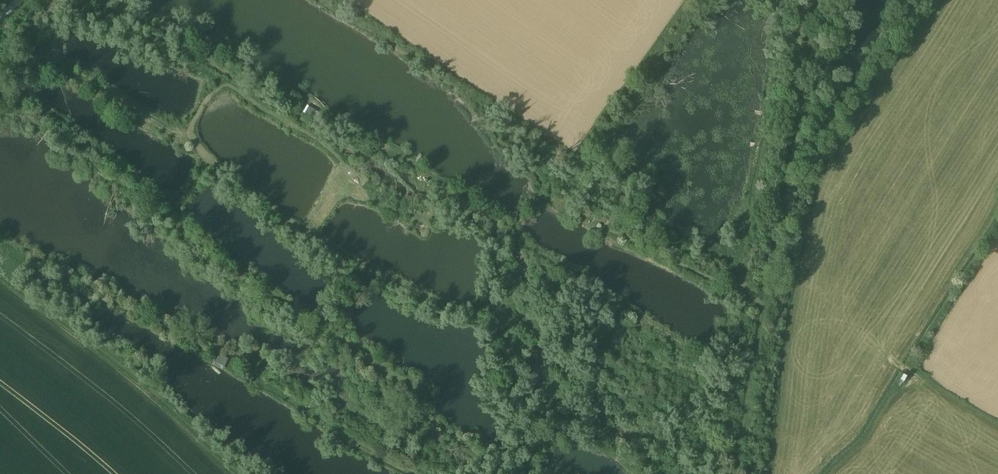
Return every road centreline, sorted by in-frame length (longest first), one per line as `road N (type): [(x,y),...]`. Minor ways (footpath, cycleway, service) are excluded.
road 1 (track): [(416,473),(235,366)]

